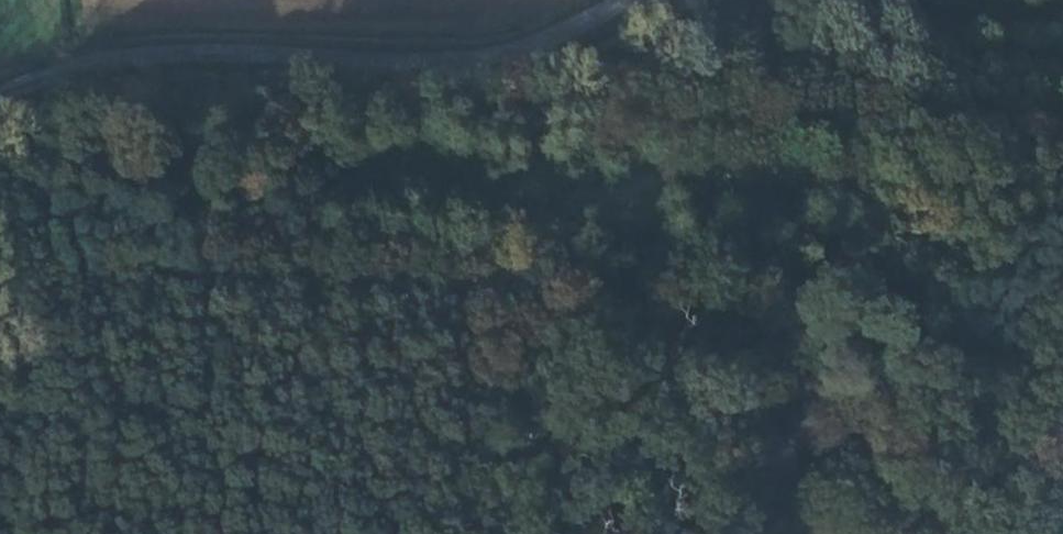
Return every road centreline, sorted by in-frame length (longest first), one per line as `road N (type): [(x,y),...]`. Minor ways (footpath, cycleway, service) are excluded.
road 1 (unclassified): [(618,0),(532,46),(464,59),(181,53),(84,67),(0,94)]

